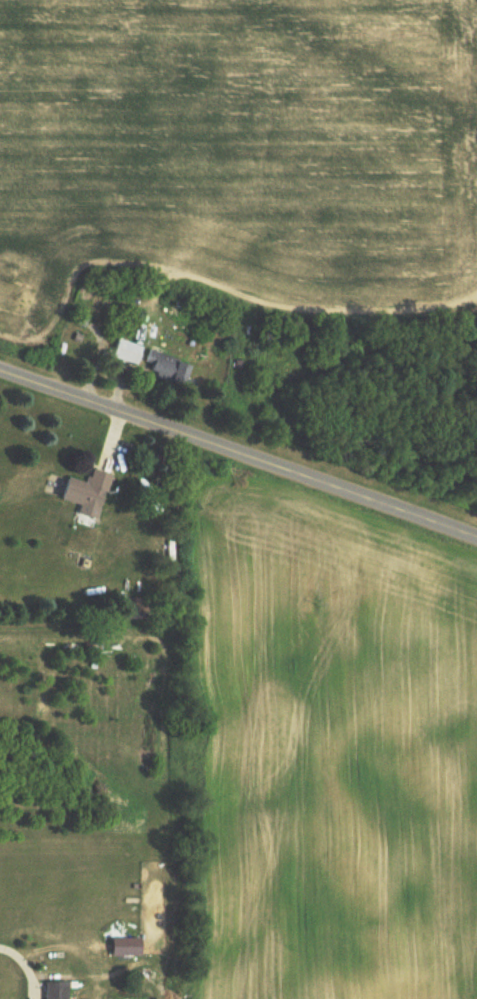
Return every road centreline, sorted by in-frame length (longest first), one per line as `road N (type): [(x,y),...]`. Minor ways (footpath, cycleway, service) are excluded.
road 1 (residential): [(0,369),(476,538)]

